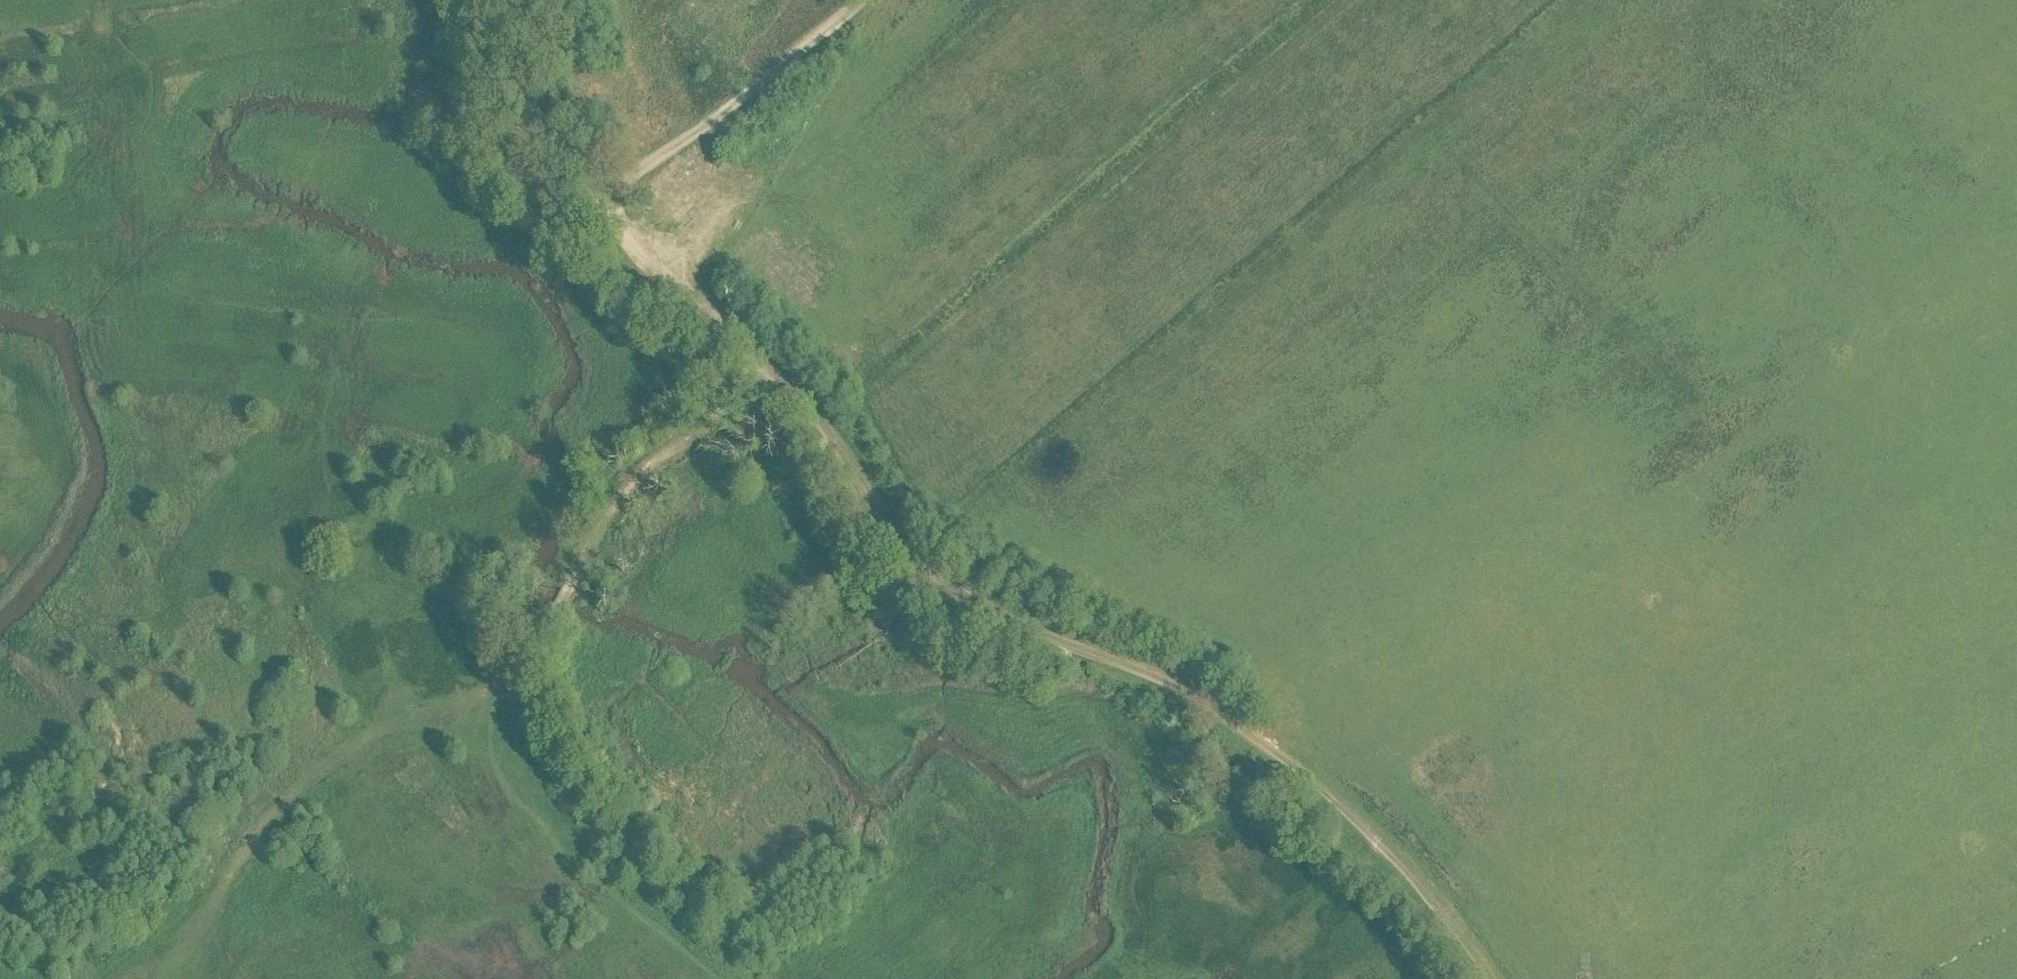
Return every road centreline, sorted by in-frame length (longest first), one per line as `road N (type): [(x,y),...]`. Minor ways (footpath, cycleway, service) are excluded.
road 1 (track): [(1496,978),(1456,923),(1361,825),(1219,707),(1049,642),(940,582),(903,548),(789,387),(625,243),(614,203)]
road 2 (track): [(861,0),(706,127),(623,182),(614,203)]
road 3 (track): [(759,359),(724,403),(658,455),(615,505),(574,580)]

